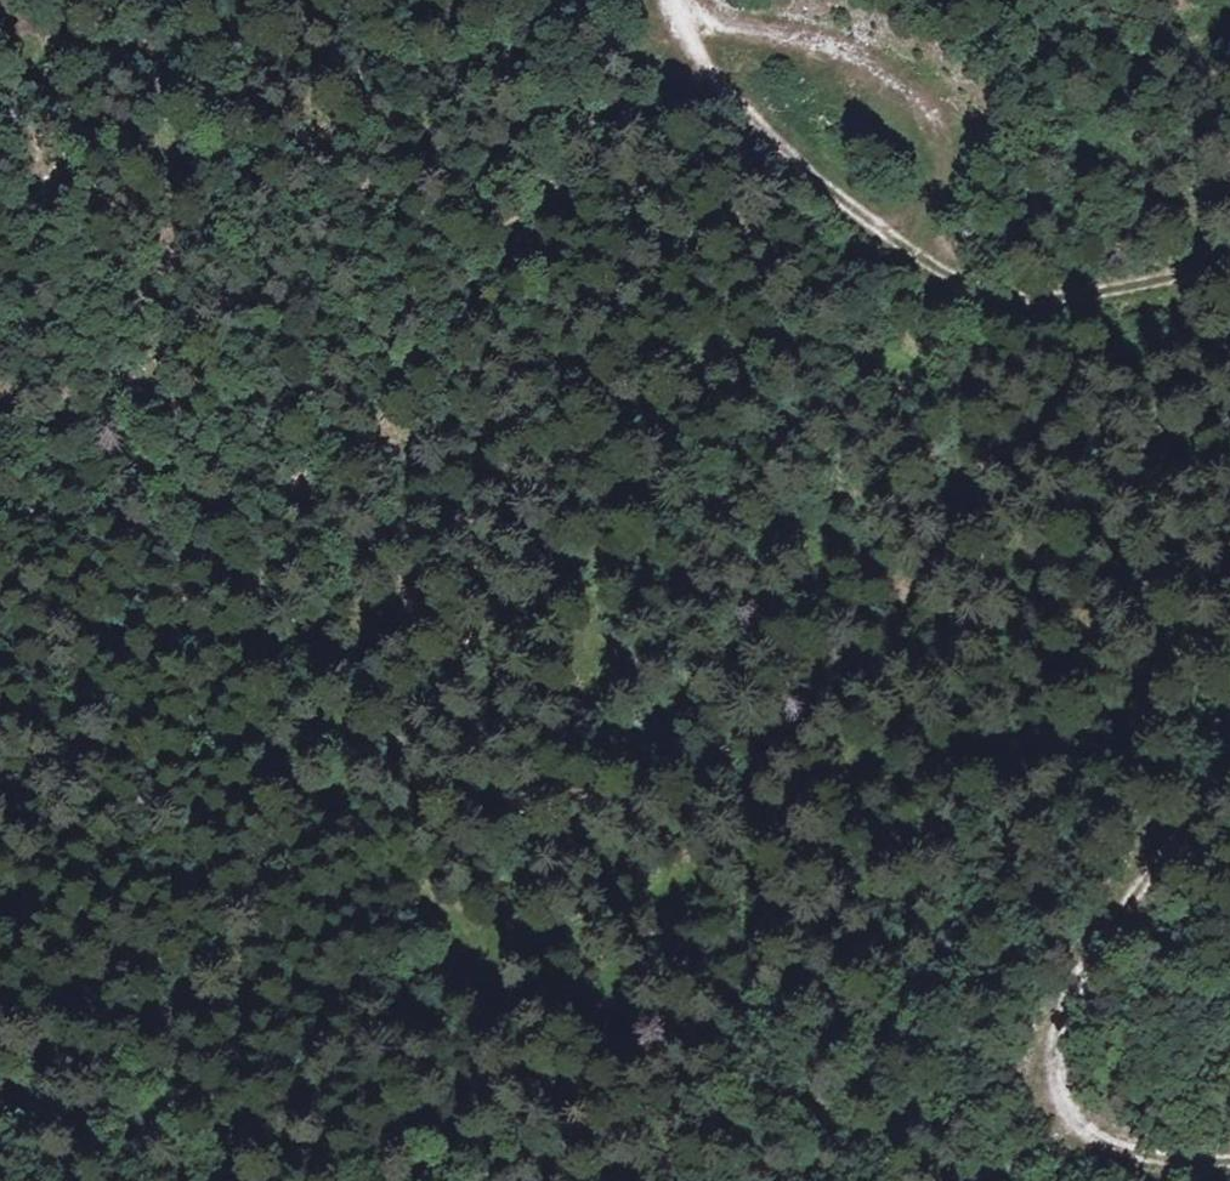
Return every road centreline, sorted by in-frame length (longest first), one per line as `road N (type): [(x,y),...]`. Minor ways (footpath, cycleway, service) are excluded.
road 1 (track): [(11,0),(70,194),(231,445),(290,609),(399,846),(488,980)]
road 2 (track): [(675,0),(699,55),(781,151),(961,282),(1045,304),(1229,273)]
road 3 (track): [(20,0),(179,56),(520,50),(581,0)]
road 4 (track): [(1055,1078),(770,1021),(488,980)]
road 5 (track): [(1229,780),(1104,943),(1070,999),(1055,1056),(1060,1096),(1093,1137),(1134,1157),(1229,1164)]
road 6 (track): [(0,979),(35,1004),(488,980)]
road 7 (track): [(897,242),(925,218),(939,187),(944,154),(928,108),(893,79),(822,44),(679,12)]
road 8 (track): [(488,980),(496,1028),(484,1133),(462,1180)]

